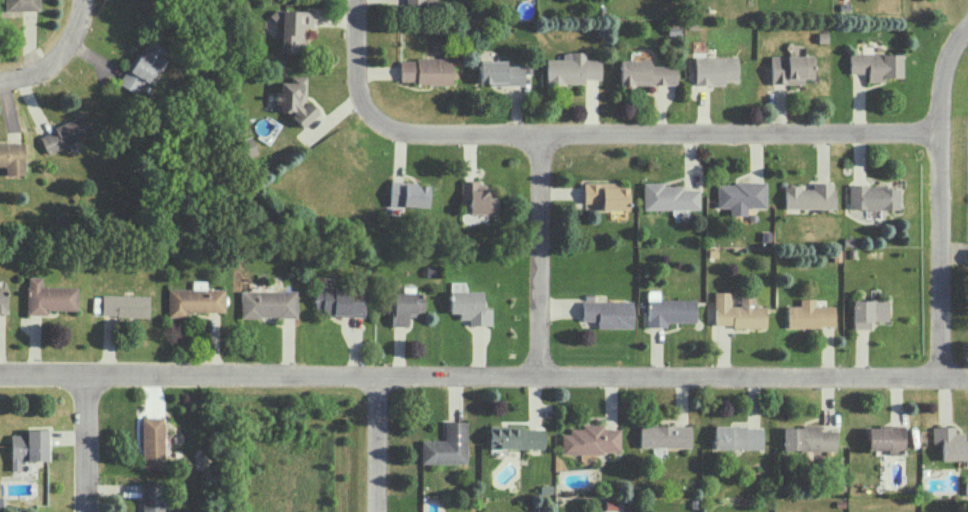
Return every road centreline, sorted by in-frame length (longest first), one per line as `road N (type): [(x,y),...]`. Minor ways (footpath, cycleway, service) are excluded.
road 1 (residential): [(0,374),(967,374)]
road 2 (residential): [(377,114),(399,128),(433,133),(946,127)]
road 3 (residential): [(949,373),(946,127),(953,54),(967,33)]
road 4 (residential): [(547,370),(547,132)]
road 5 (residential): [(385,511),(386,372)]
road 6 (residential): [(91,374),(92,511)]

